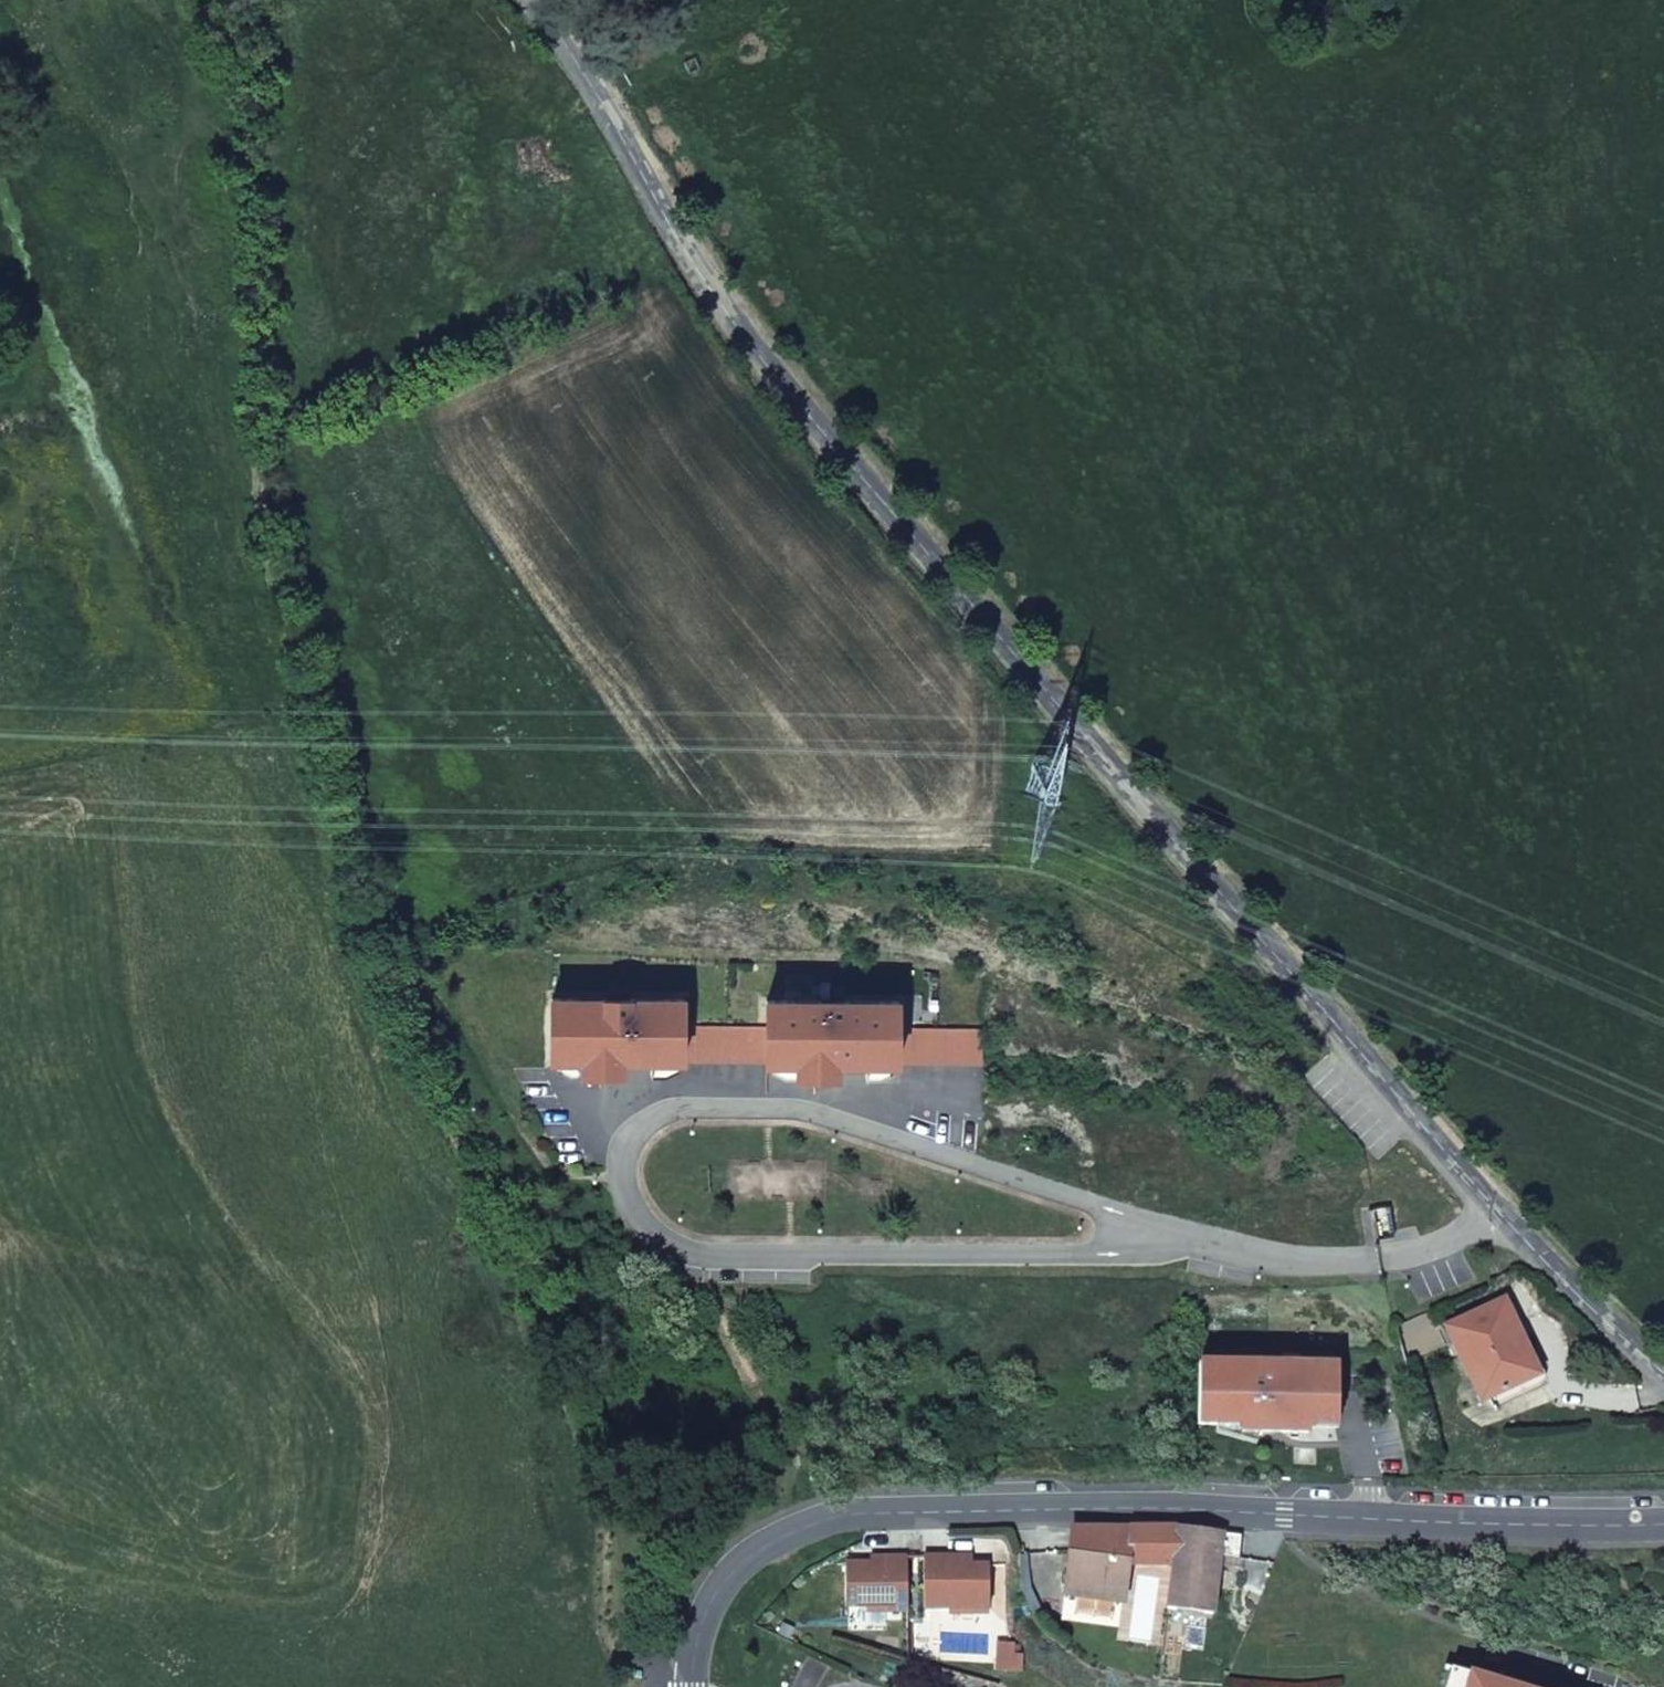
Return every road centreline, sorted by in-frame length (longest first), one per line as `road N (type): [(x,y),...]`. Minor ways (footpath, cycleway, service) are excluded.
road 1 (tertiary): [(1663,1375),(1494,1211),(874,493),(750,338),(535,0)]
road 2 (tertiary): [(689,1686),(697,1634),(738,1568),(792,1533),(860,1513),(1072,1508),(1663,1524)]

